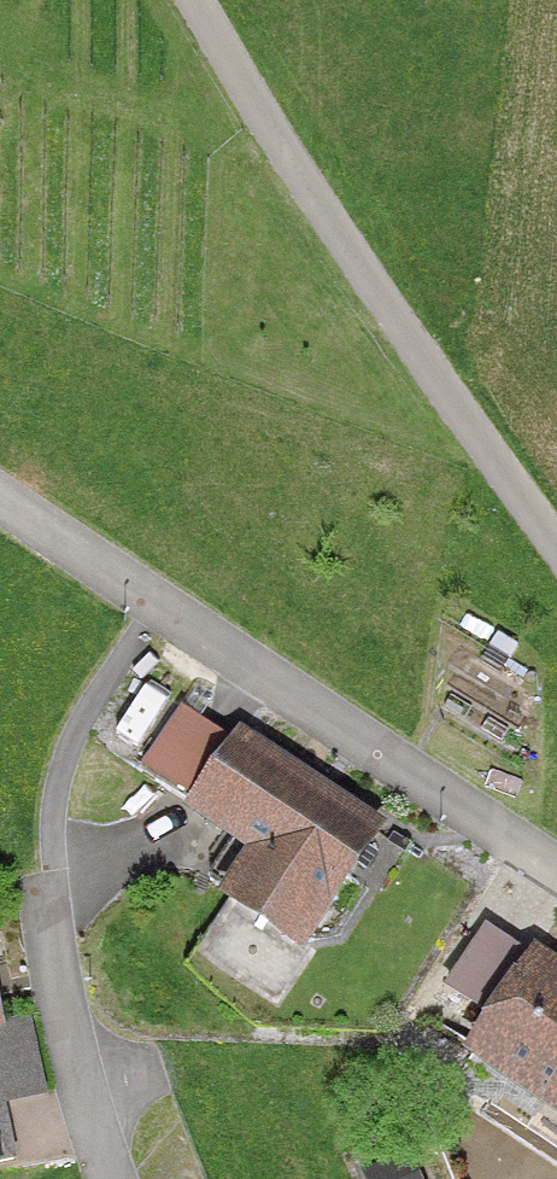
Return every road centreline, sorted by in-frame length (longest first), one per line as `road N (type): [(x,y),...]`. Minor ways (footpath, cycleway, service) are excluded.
road 1 (track): [(192,0),(233,77),(556,540)]
road 2 (residential): [(153,612),(82,737),(55,820),(53,966),(107,1178)]
road 3 (residential): [(153,612),(556,866)]
road 4 (residential): [(0,511),(153,612)]

